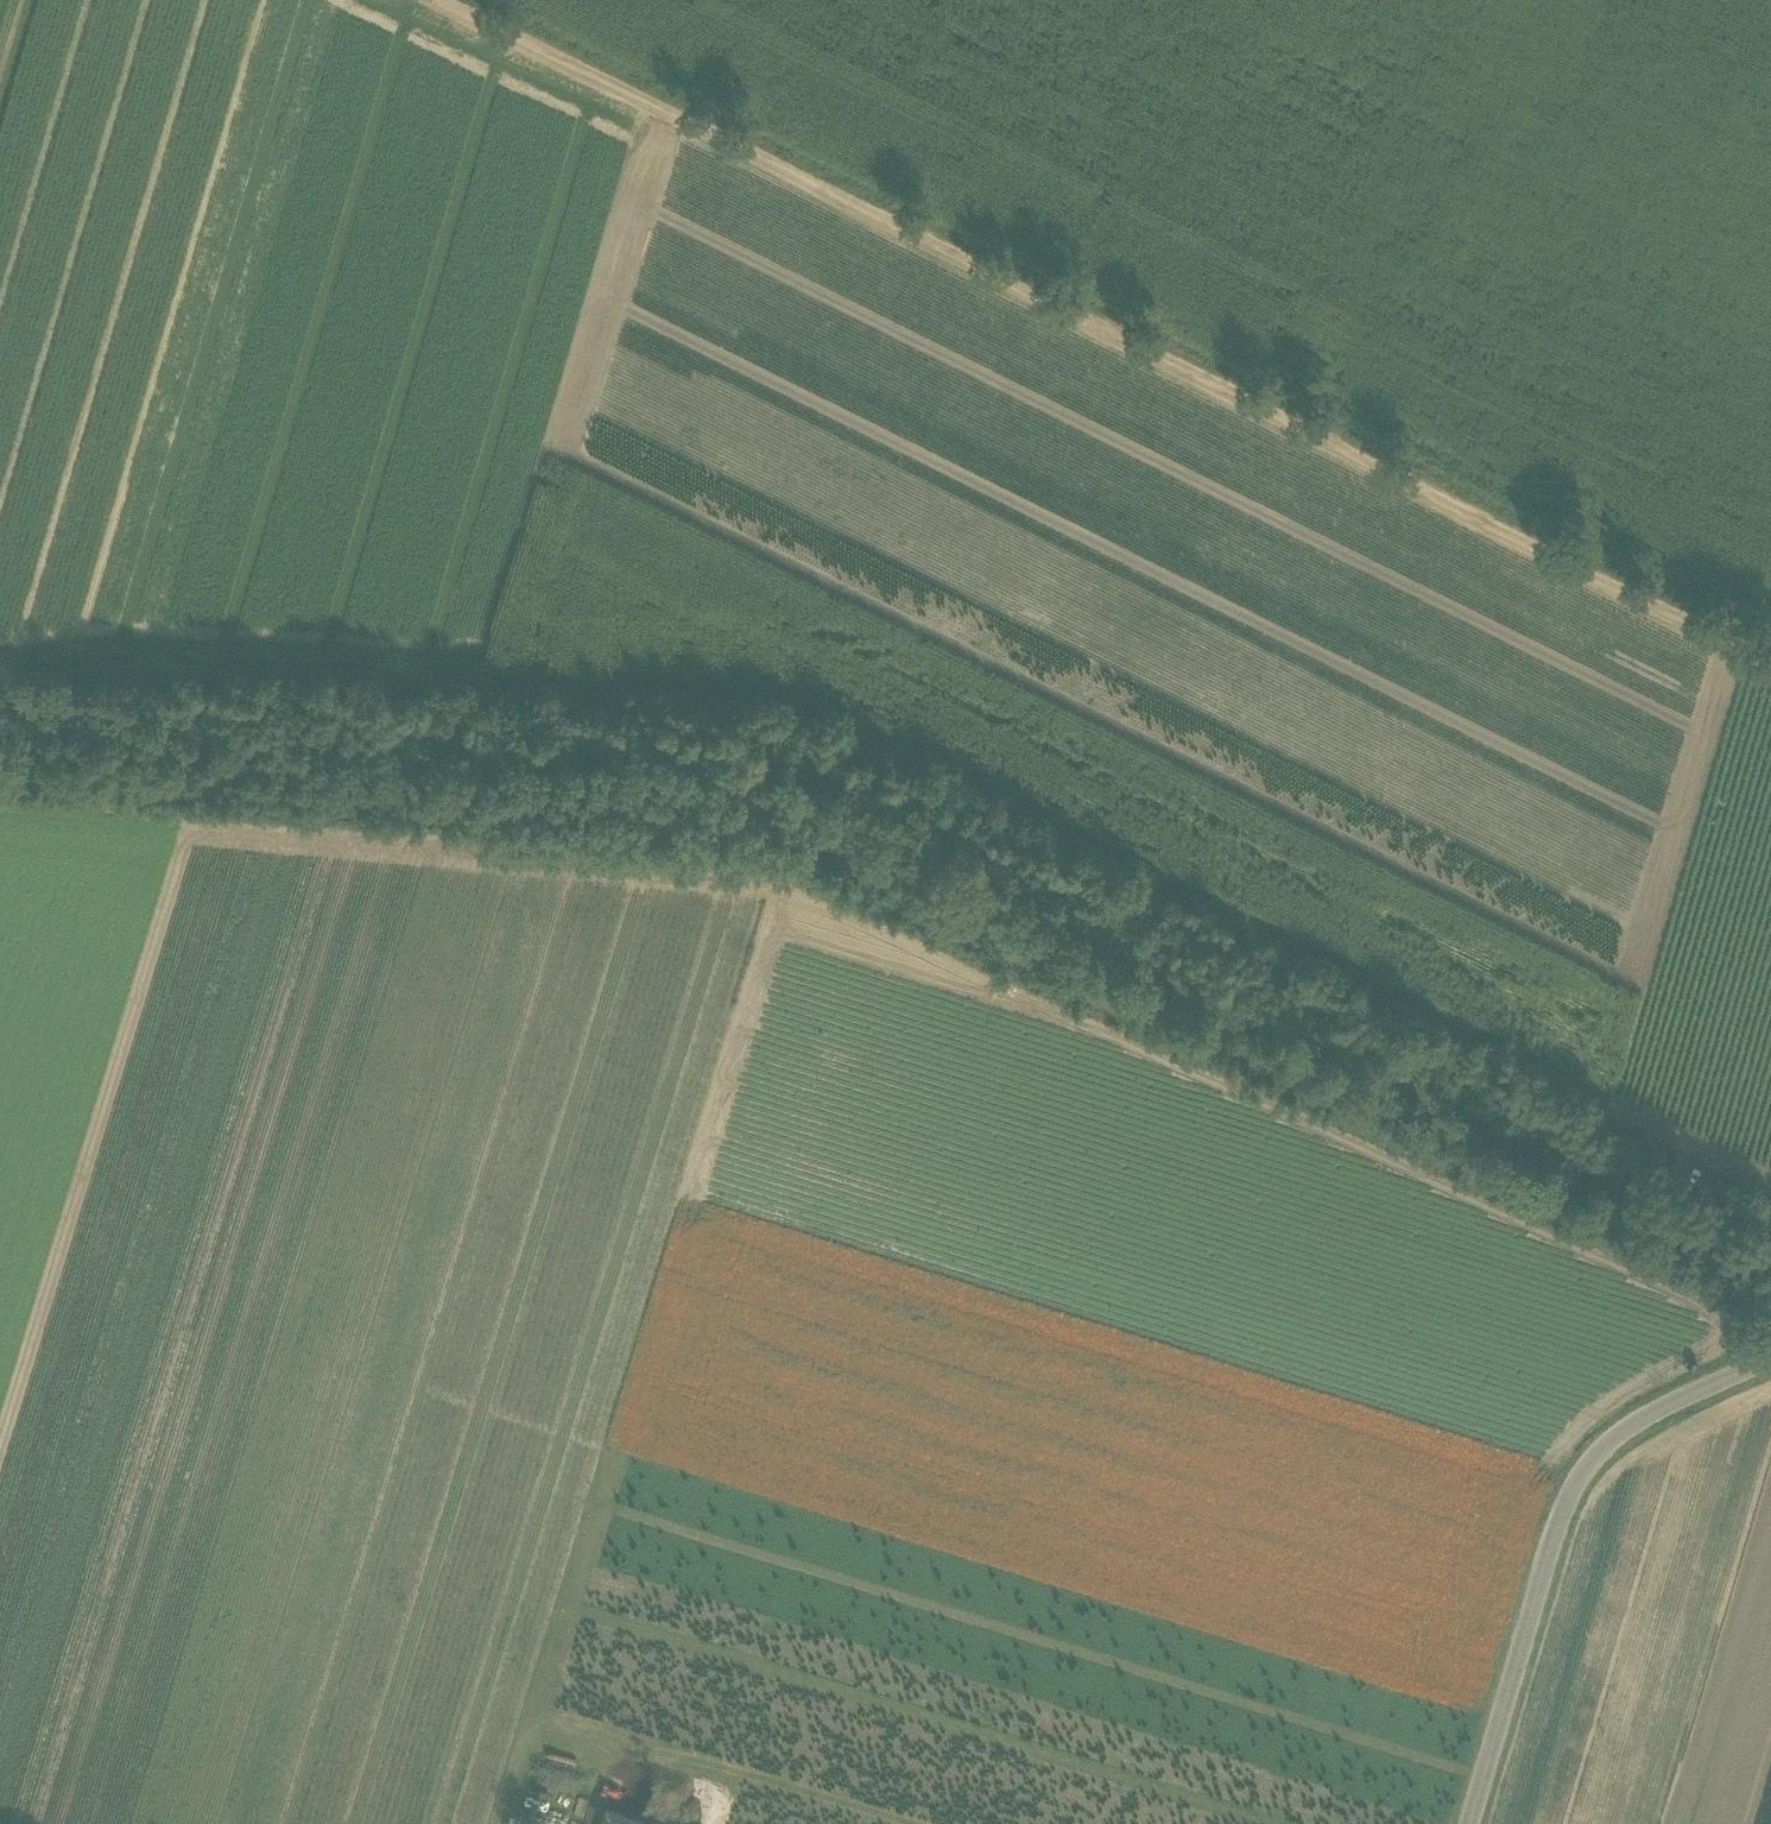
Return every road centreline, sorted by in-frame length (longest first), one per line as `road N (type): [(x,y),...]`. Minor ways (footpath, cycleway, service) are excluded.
road 1 (track): [(1770,662),(432,0)]
road 2 (unclassified): [(1472,1823),(1577,1480),(1623,1430),(1770,1358)]

